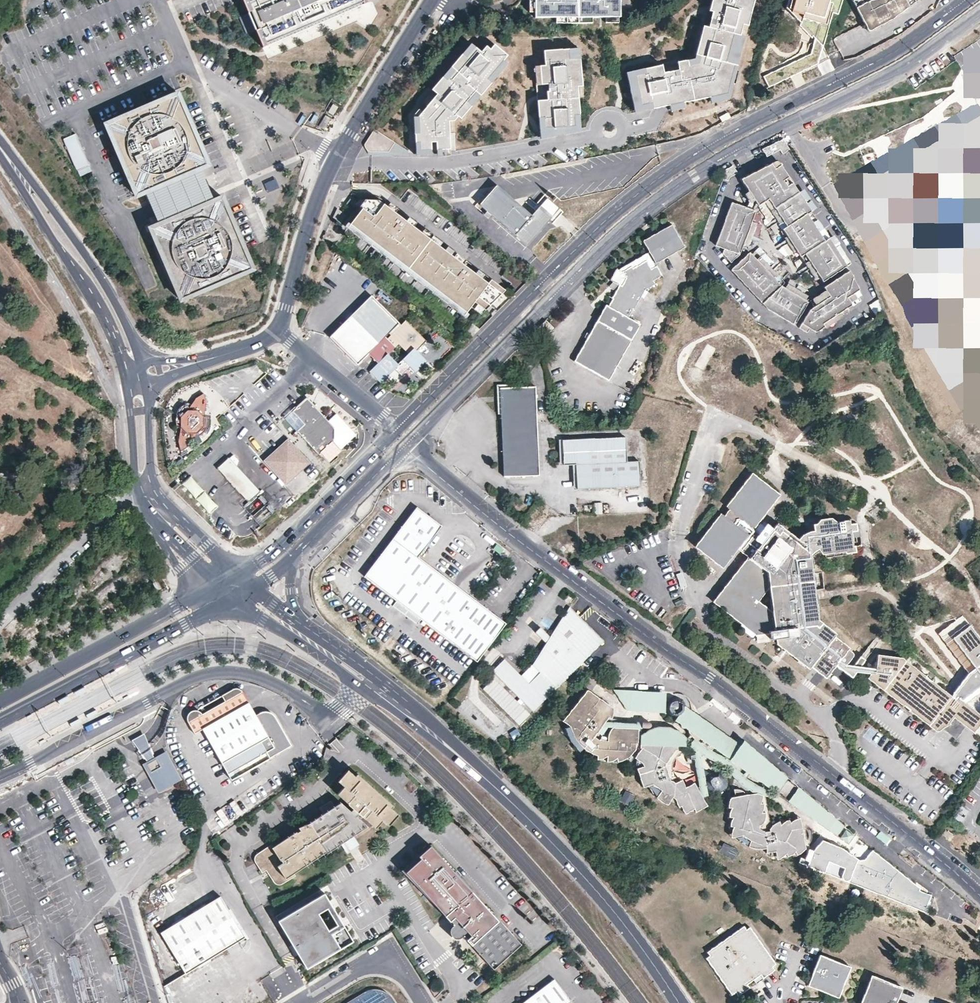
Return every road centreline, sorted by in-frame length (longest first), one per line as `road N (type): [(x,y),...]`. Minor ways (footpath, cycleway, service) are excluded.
road 1 (residential): [(405,448),(711,679),(979,897)]
road 2 (secondary): [(405,448),(661,198),(891,75),(979,12)]
road 3 (secondary): [(967,0),(900,50),(730,135),(649,186),(397,430)]
road 4 (secondary): [(374,688),(501,789),(560,848),(682,1002)]
road 5 (residential): [(374,688),(332,724),(296,693),(259,676),(207,674),(0,776)]
road 6 (residential): [(434,0),(326,178),(279,328)]
road 7 (secondary): [(0,722),(241,594)]
road 8 (secondary): [(133,372),(134,343),(105,282),(0,145)]
road 9 (secondary): [(0,151),(133,372)]
road 10 (secondary): [(397,430),(298,531),(226,580)]
road 11 (secondary): [(179,606),(0,701)]
road 12 (residential): [(137,493),(0,623)]
road 13 (secondary): [(241,594),(360,686),(374,688)]
road 14 (residential): [(397,430),(279,328)]
road 15 (secondary): [(297,552),(405,448)]
road 16 (residential): [(423,1002),(399,968),(383,961),(303,1002)]
road 17 (secondary): [(155,491),(148,395),(133,372)]
road 18 (secondary): [(133,372),(137,493)]

